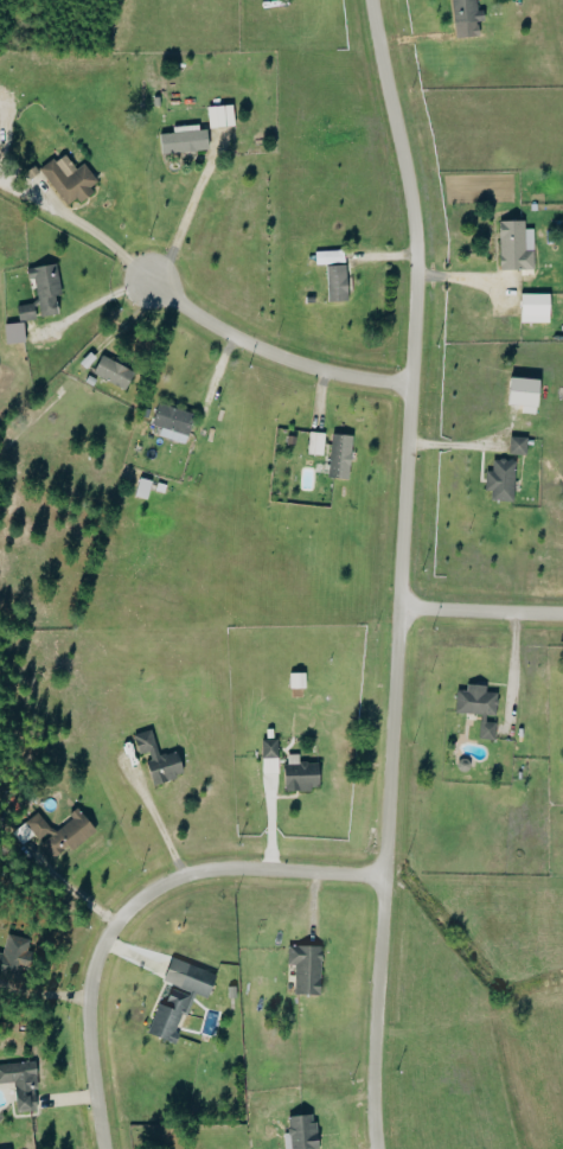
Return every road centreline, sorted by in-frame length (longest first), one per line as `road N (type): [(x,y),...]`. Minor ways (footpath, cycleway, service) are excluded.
road 1 (residential): [(375,1148),(370,1096),(415,245),(373,0)]
road 2 (residential): [(383,872),(198,867),(151,885),(117,913),(92,957),(83,1036),(98,1148)]
road 3 (residential): [(409,385),(314,370),(249,345),(152,288)]
road 4 (residential): [(395,611),(562,613)]

